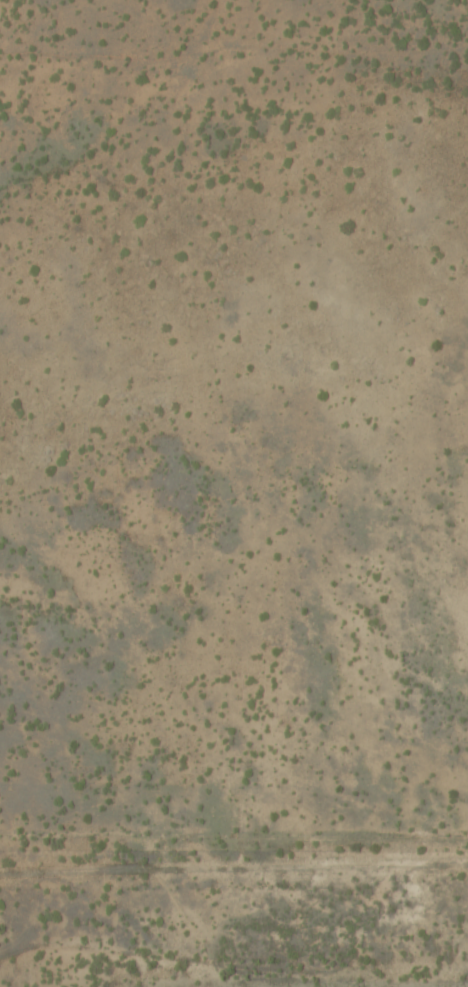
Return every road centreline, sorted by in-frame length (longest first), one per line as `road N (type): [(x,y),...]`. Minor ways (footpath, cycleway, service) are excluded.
road 1 (track): [(467,828),(0,829)]

